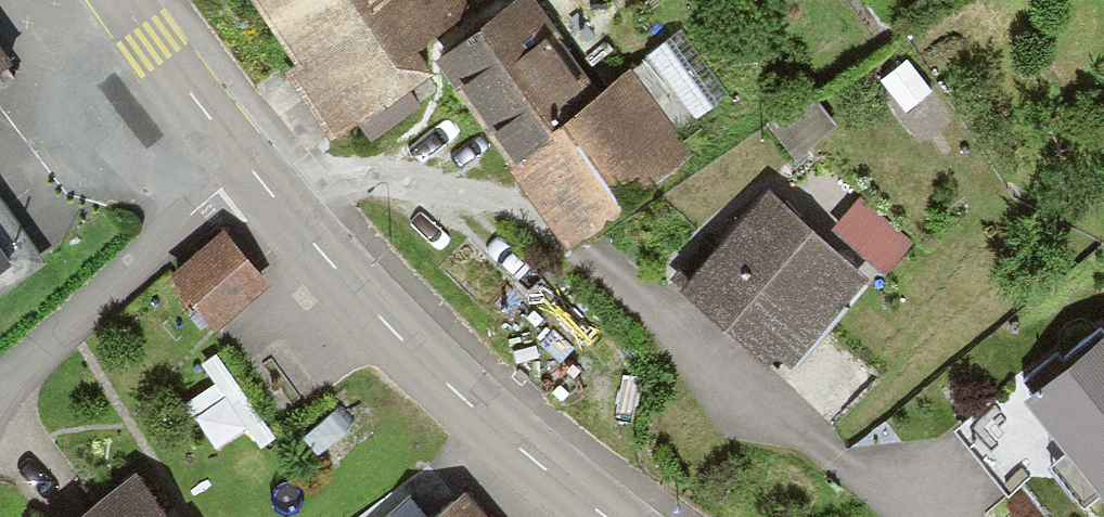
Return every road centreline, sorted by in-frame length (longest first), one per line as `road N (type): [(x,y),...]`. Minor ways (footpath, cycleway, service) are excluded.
road 1 (tertiary): [(609,516),(438,379),(241,161)]
road 2 (residential): [(0,408),(34,364),(241,161)]
road 3 (tertiary): [(241,161),(123,0)]

